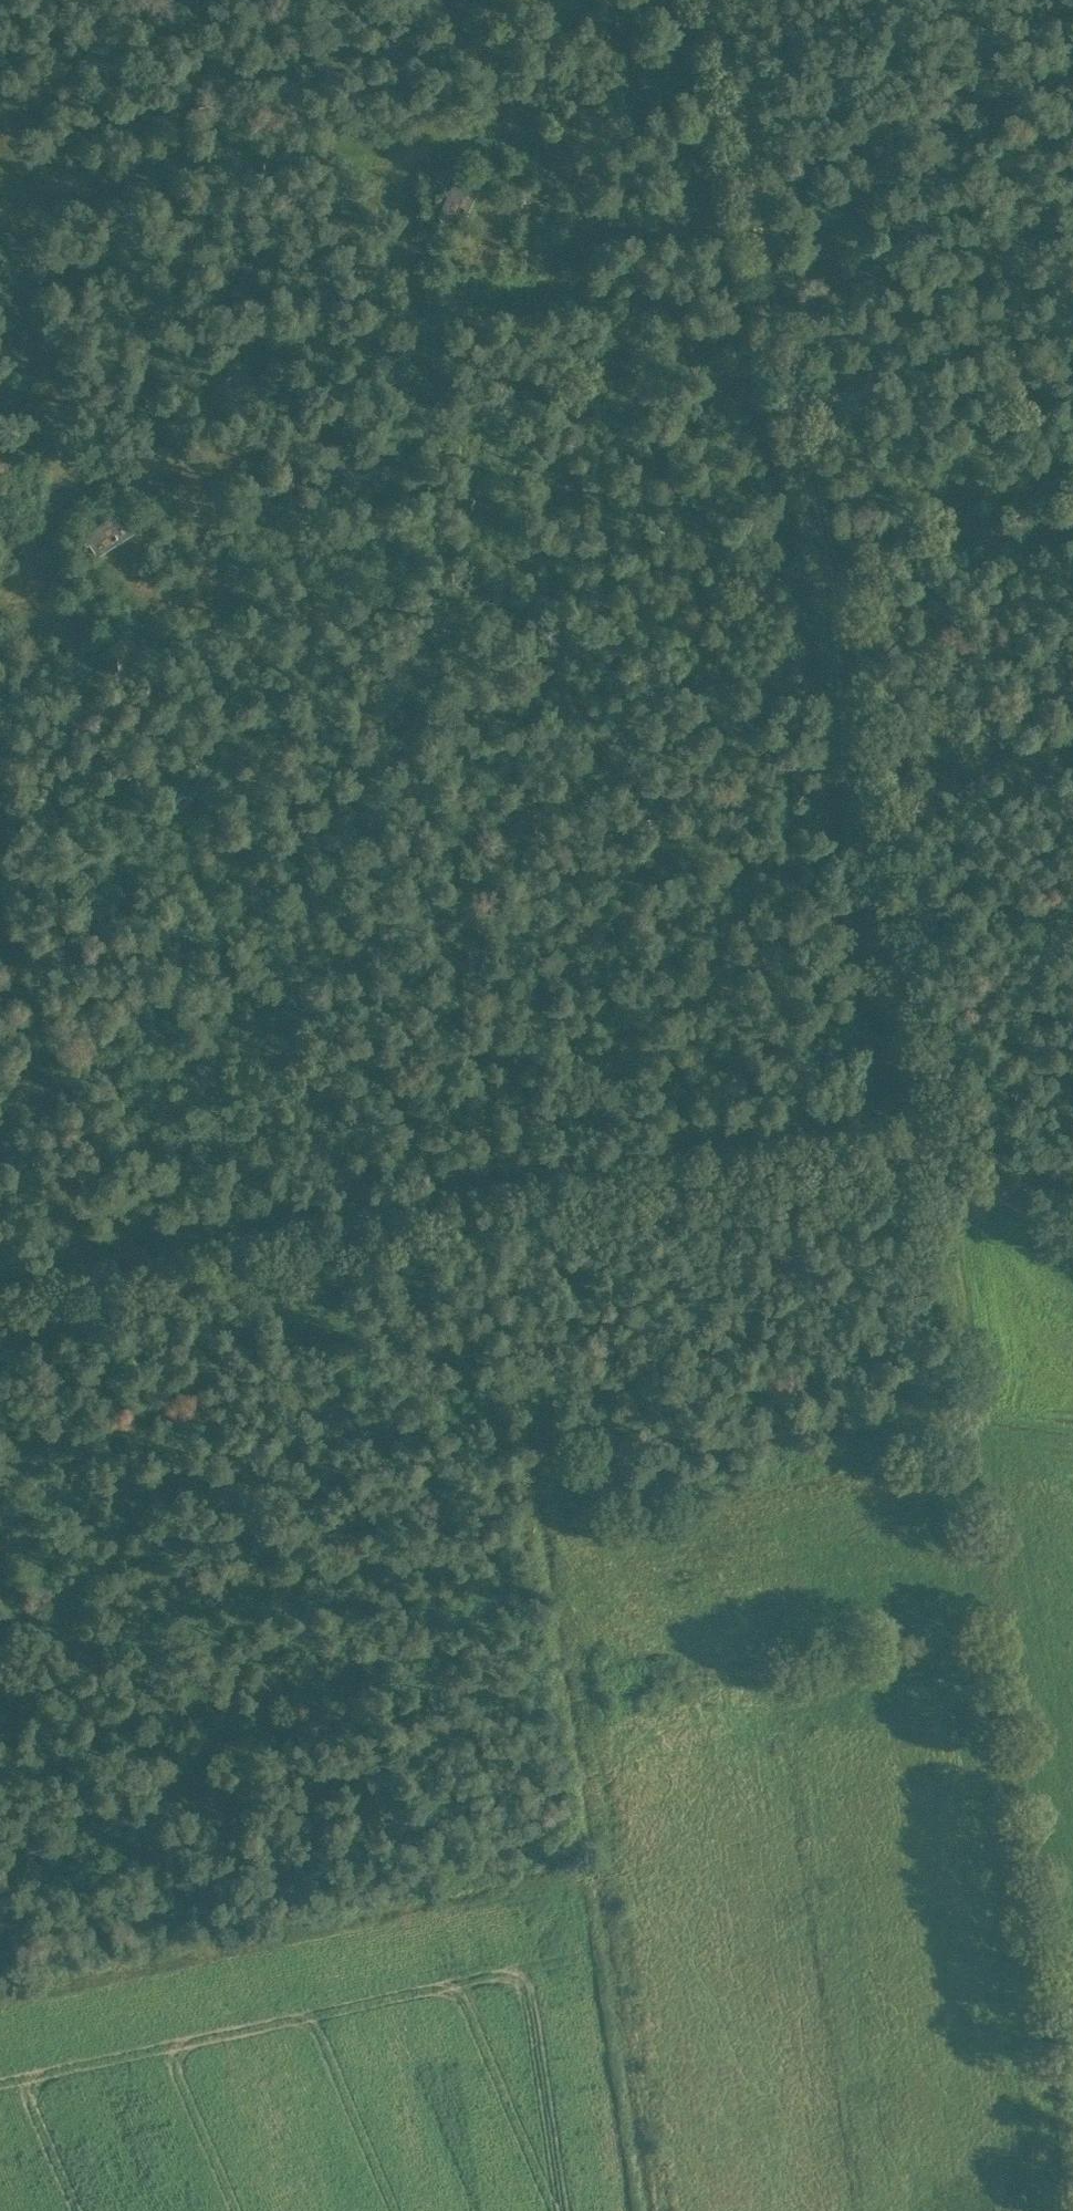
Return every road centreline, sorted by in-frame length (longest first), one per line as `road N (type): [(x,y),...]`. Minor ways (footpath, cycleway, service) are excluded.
road 1 (unclassified): [(1072,1222),(892,1090),(706,0)]
road 2 (track): [(0,1276),(892,1090)]

